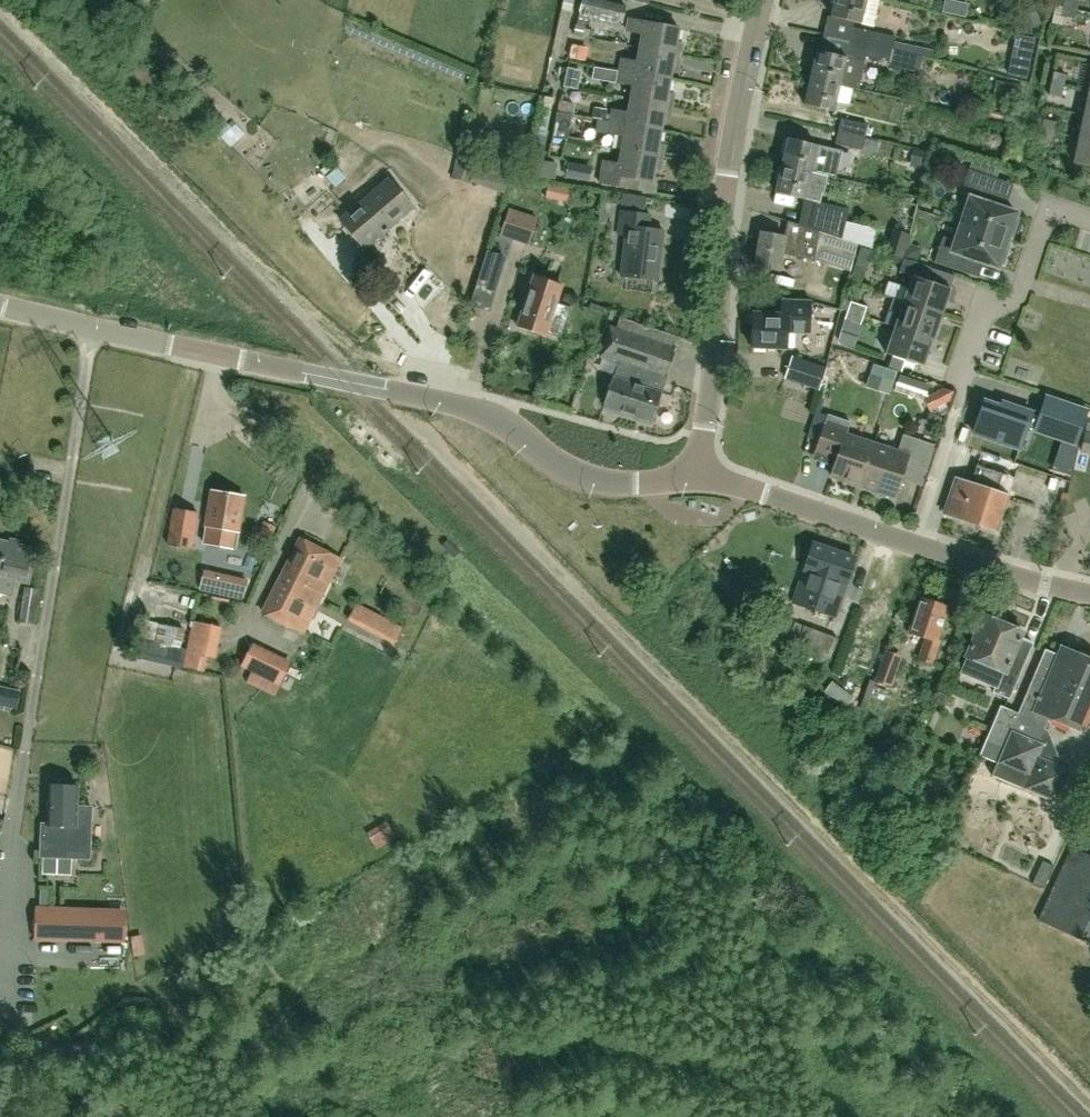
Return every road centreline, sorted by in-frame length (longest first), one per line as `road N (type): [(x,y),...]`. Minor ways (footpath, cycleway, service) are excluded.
road 1 (tertiary): [(698,474),(638,484),(583,476),(469,408),(0,306)]
road 2 (unclassified): [(698,474),(715,343),(724,175),(759,0)]
road 3 (tertiary): [(1089,595),(698,474)]
road 4 (residential): [(966,379),(982,307),(1024,293),(1046,207),(1089,216)]

